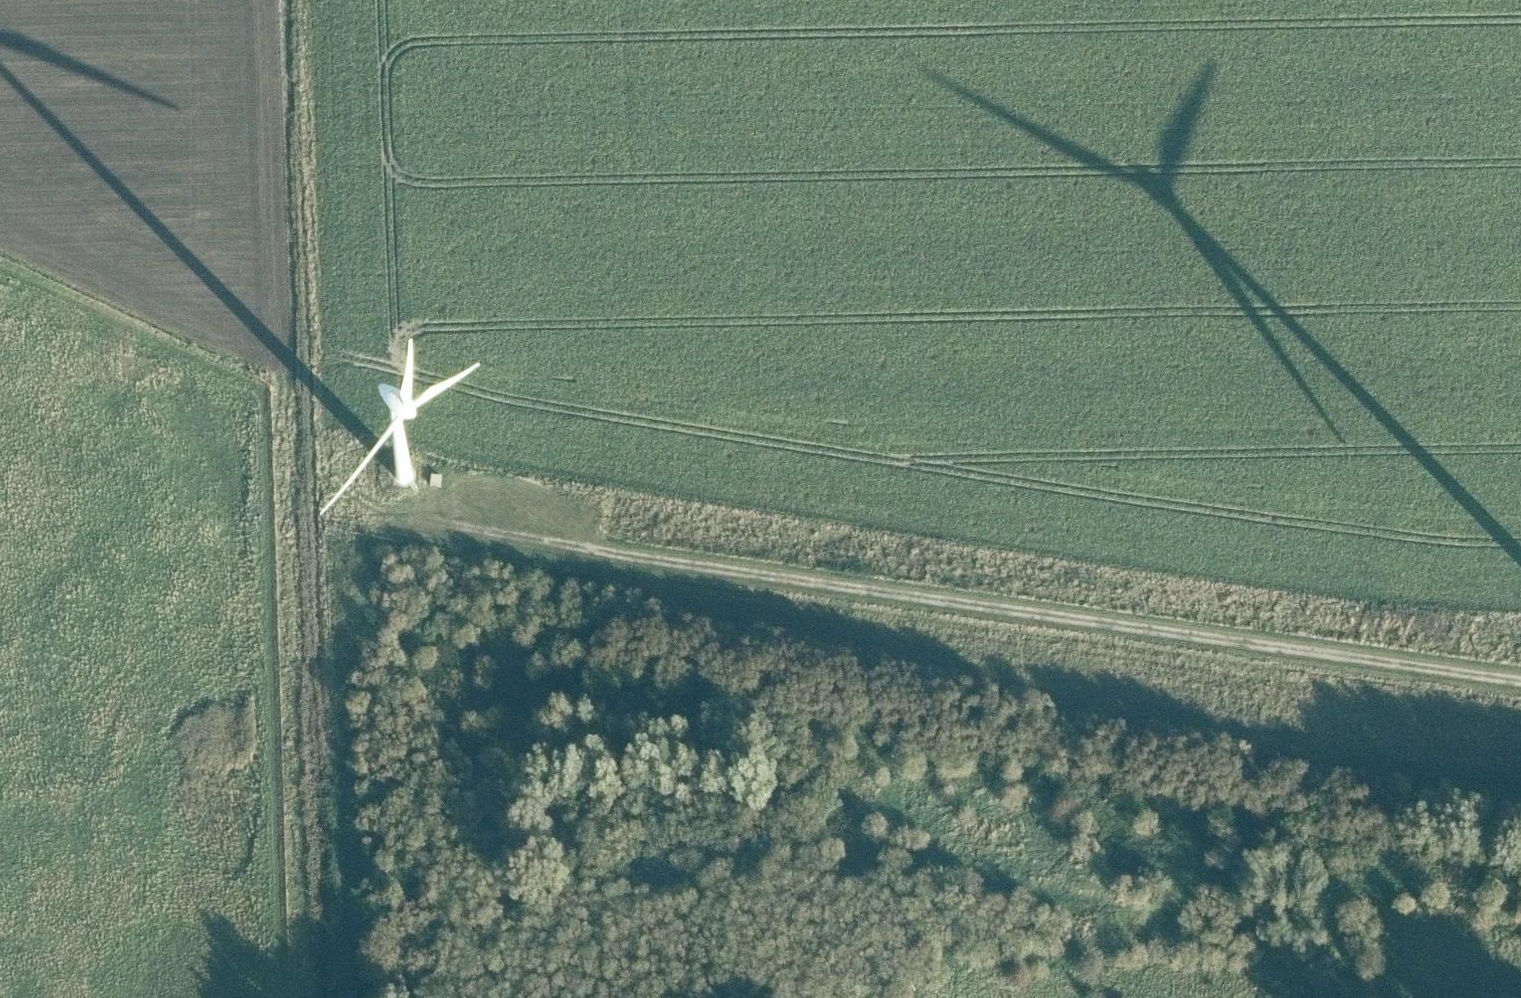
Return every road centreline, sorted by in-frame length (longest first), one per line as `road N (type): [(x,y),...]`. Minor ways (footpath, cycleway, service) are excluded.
road 1 (track): [(1520,687),(1432,689),(376,510)]

